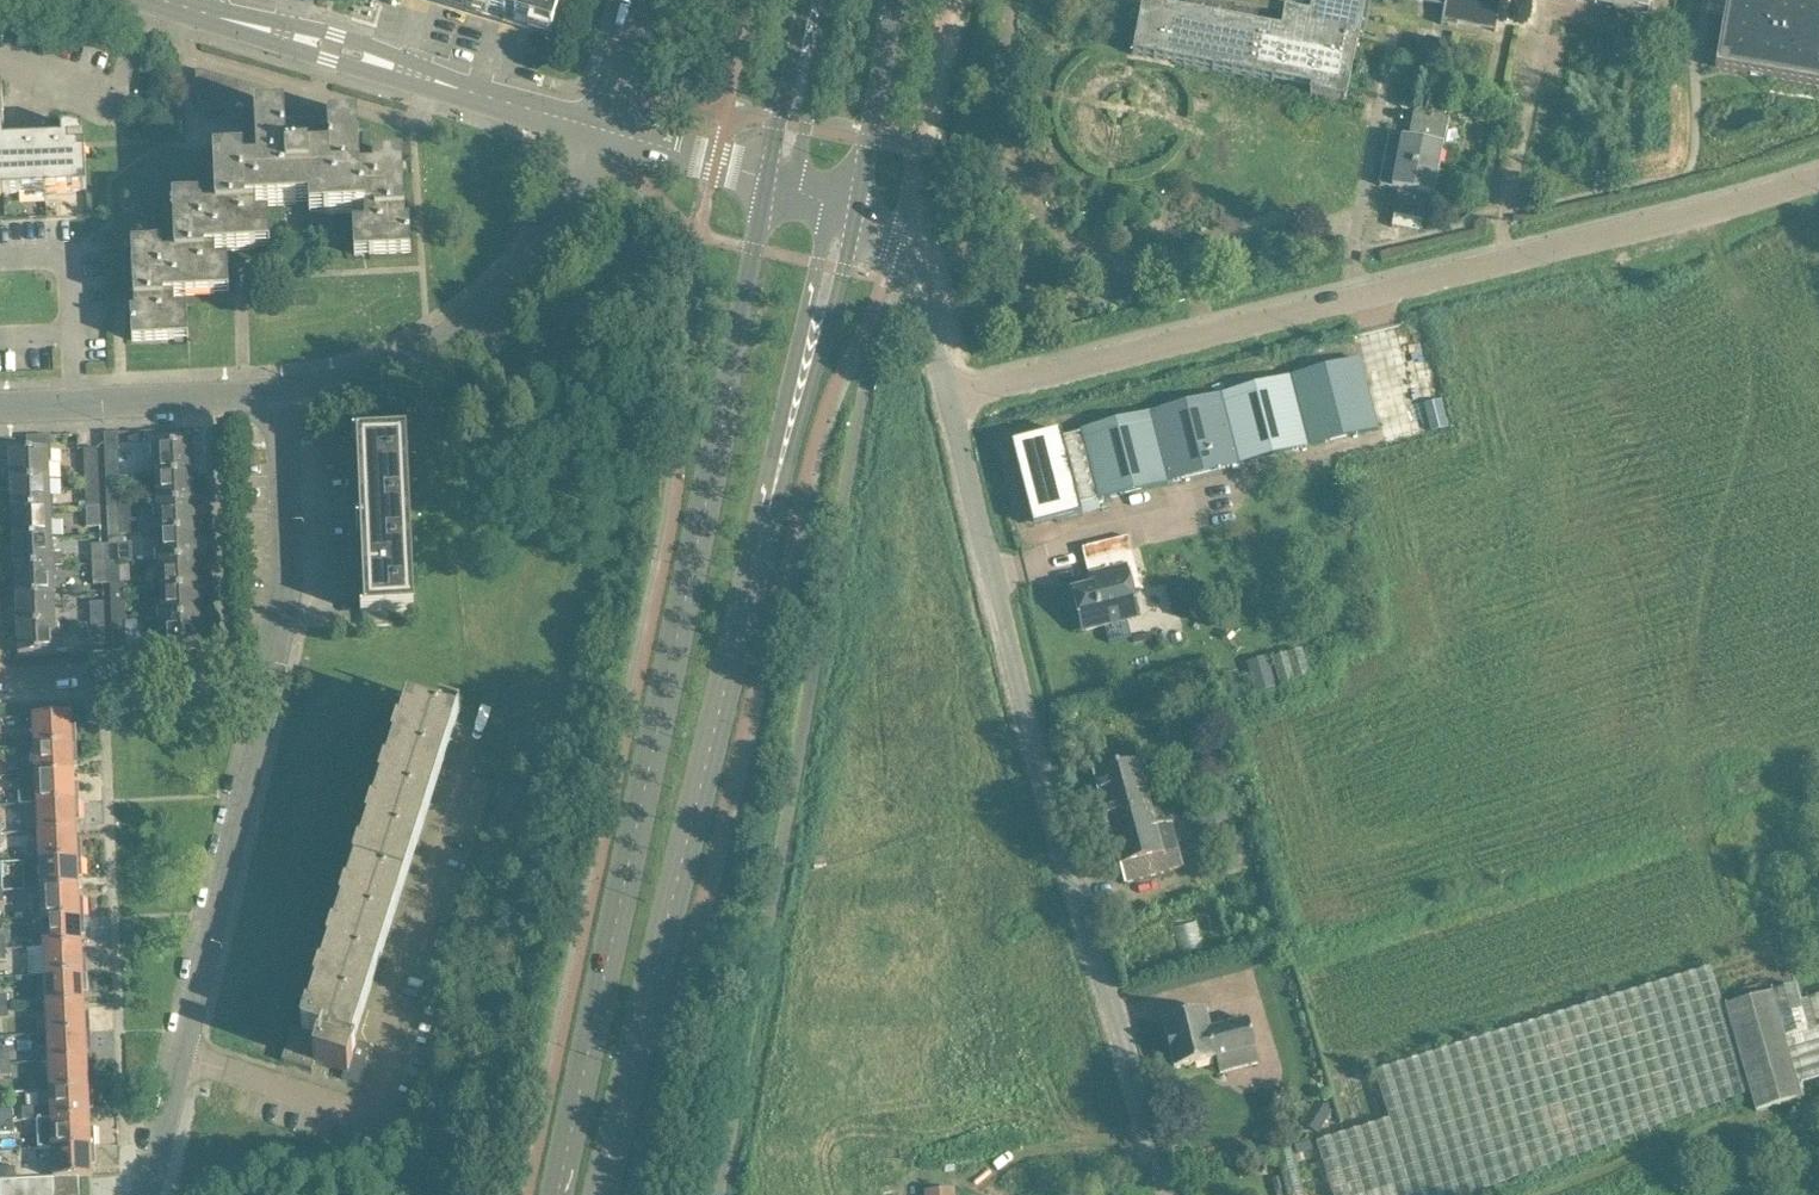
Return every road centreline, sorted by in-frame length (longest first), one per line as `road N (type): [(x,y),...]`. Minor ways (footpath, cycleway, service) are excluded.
road 1 (tertiary): [(775,180),(752,249),(559,1194)]
road 2 (tertiary): [(606,1194),(848,217)]
road 3 (unclassified): [(915,270),(862,405),(720,1194)]
road 4 (unclassified): [(953,398),(1712,214),(1818,180)]
road 5 (residential): [(1170,1194),(1025,706),(953,398)]
road 6 (residential): [(179,1056),(359,1112),(480,716)]
road 7 (residential): [(283,397),(388,371),(484,314),(558,230),(602,129)]
road 8 (residential): [(179,1056),(274,670)]
road 9 (residential): [(287,36),(602,129)]
road 10 (residential): [(0,409),(283,397)]
road 11 (residential): [(0,681),(274,670)]
road 12 (residential): [(274,670),(287,555),(283,397)]
road 13 (tertiary): [(848,217),(892,0)]
road 14 (tertiary): [(818,0),(775,180)]
road 15 (residential): [(775,180),(602,129)]
road 16 (residential): [(145,1194),(179,1056)]
road 17 (unclassified): [(915,270),(953,398)]
road 18 (residential): [(165,0),(287,36)]

